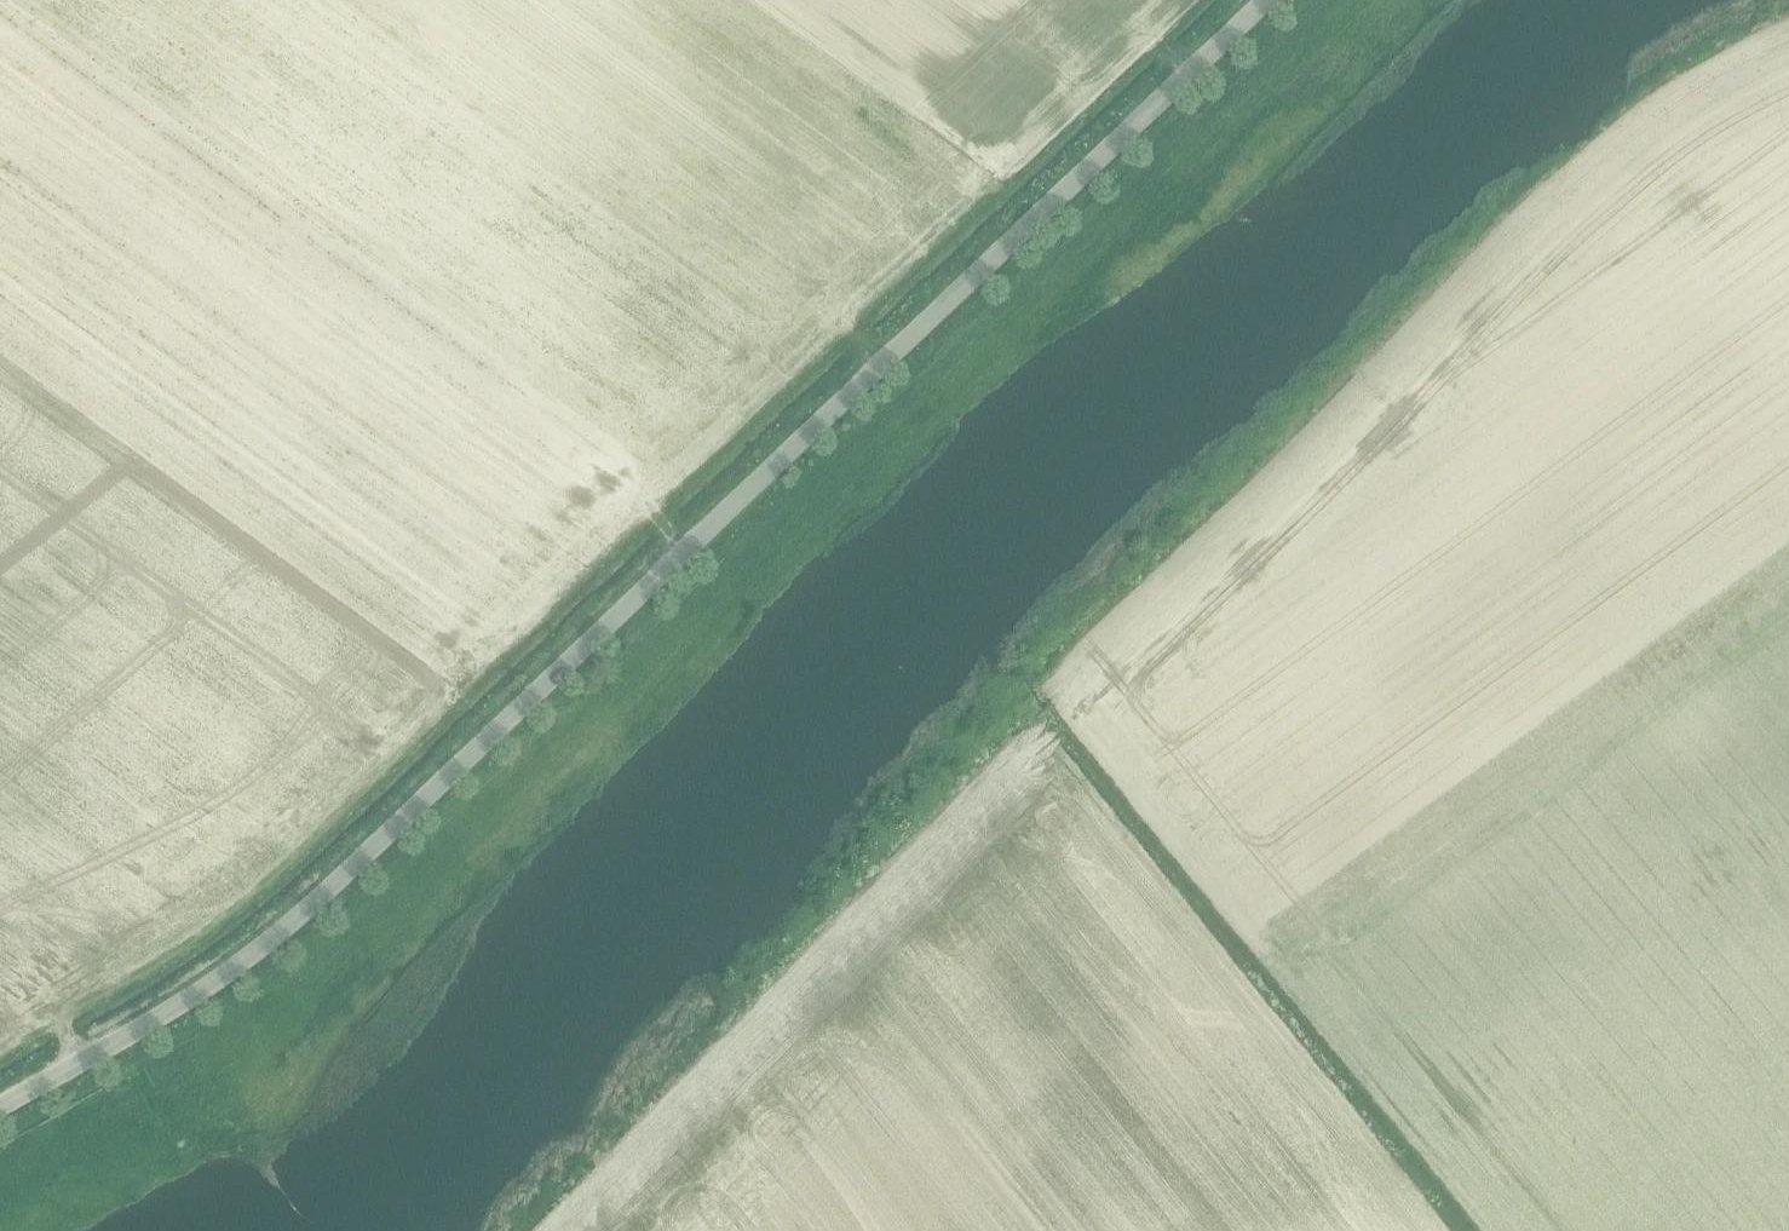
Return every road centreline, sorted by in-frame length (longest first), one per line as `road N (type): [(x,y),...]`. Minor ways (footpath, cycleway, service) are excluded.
road 1 (unclassified): [(0,1098),(251,956),(1261,0)]

